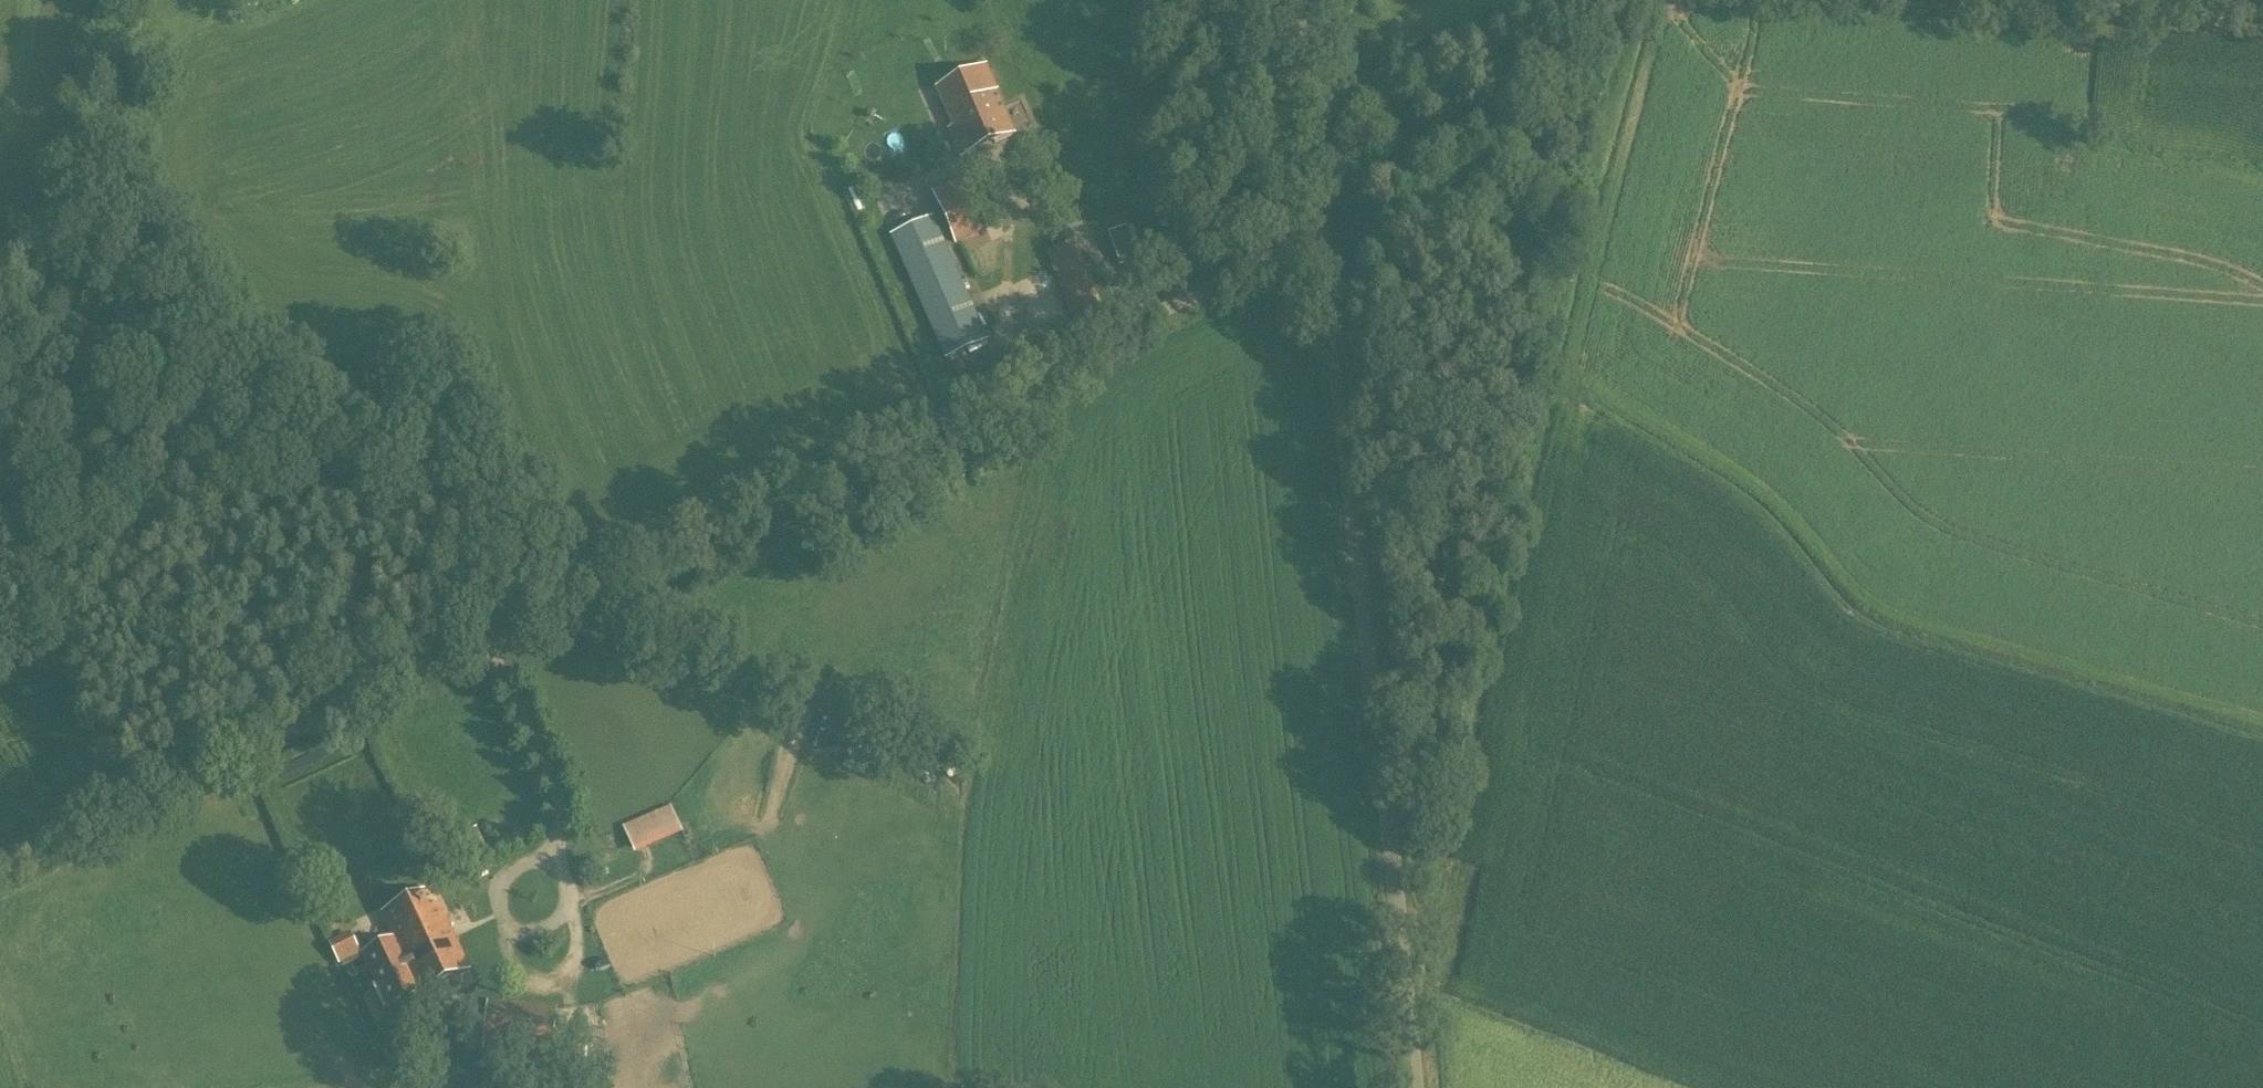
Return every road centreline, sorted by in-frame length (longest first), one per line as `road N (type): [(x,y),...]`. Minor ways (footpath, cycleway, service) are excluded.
road 1 (unclassified): [(0,868),(1320,233)]
road 2 (unclassified): [(1415,1087),(1320,233)]
road 3 (track): [(1306,102),(1575,0)]
road 4 (unclassified): [(1320,233),(1295,0)]
road 5 (track): [(2262,13),(2080,0)]

